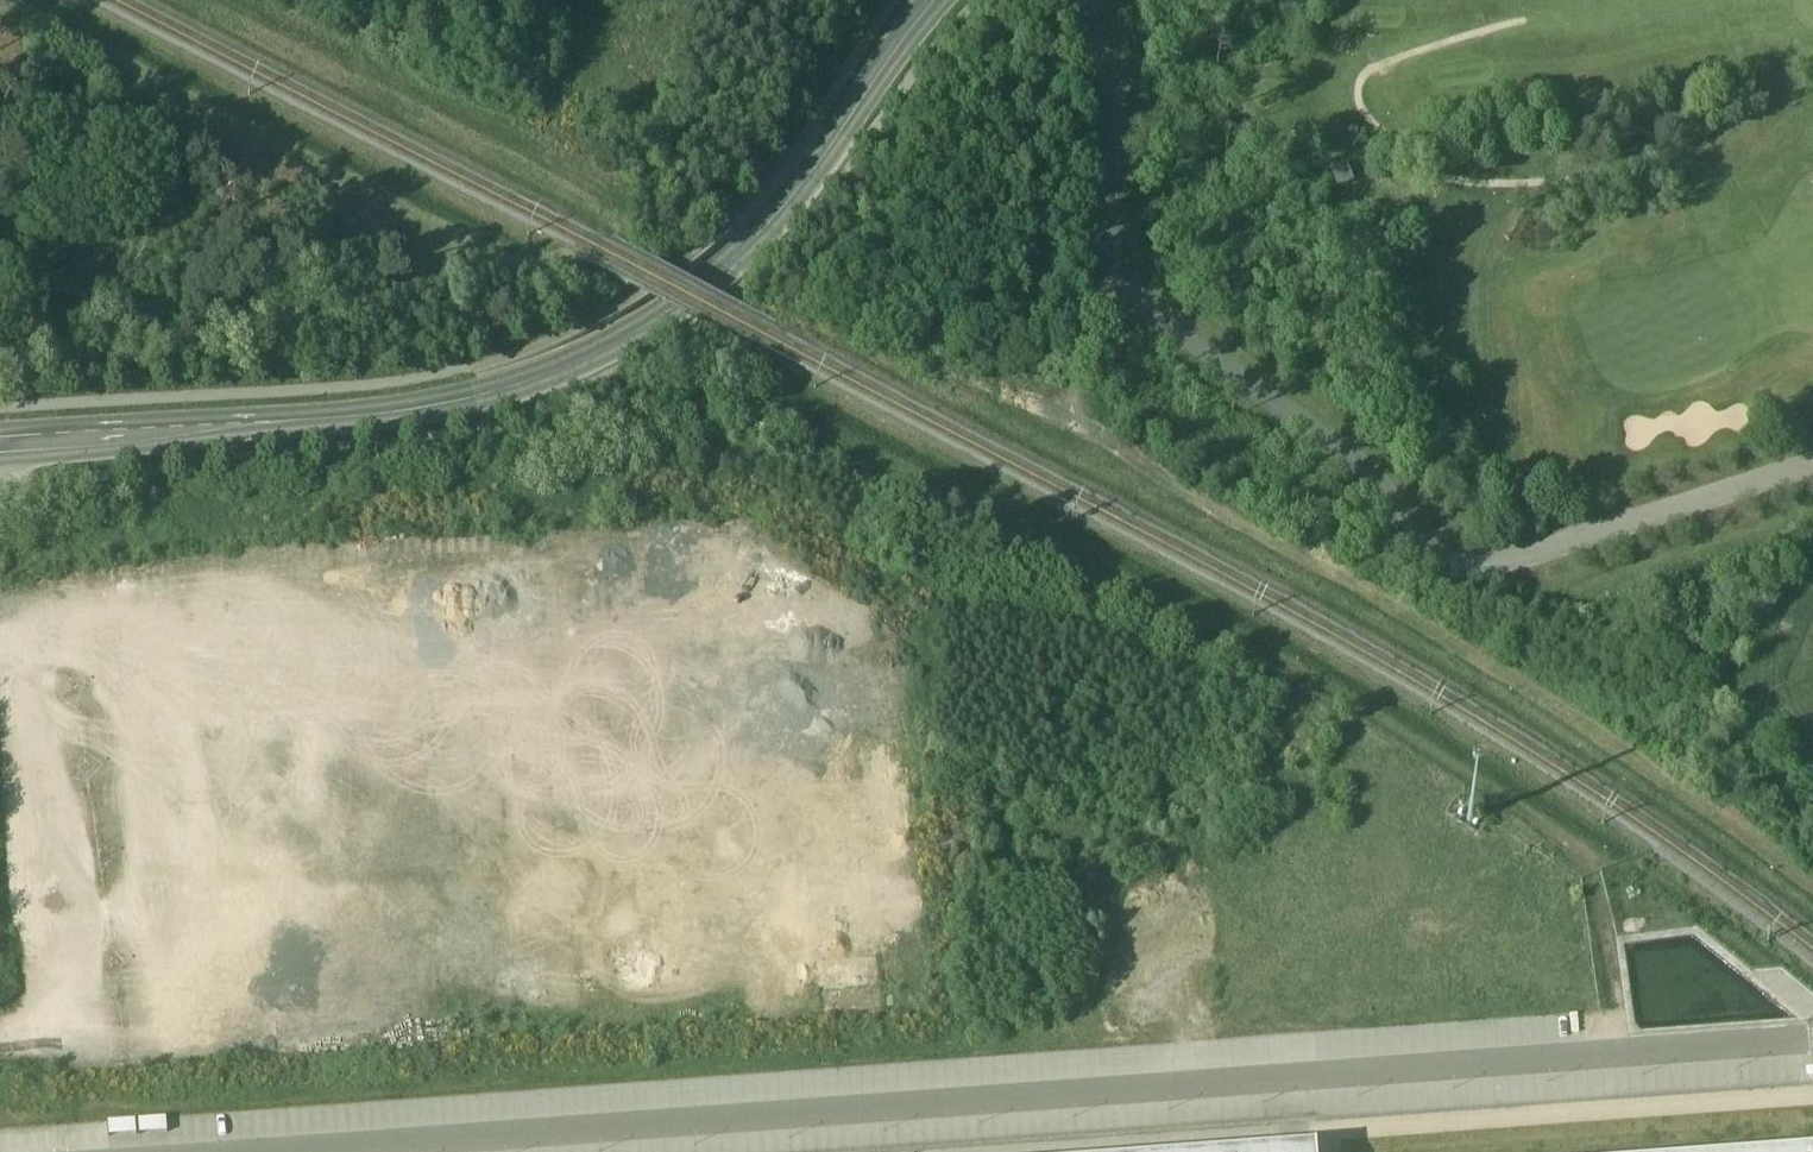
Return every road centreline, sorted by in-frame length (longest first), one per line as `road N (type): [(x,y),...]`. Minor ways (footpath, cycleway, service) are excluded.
road 1 (tertiary): [(0,444),(364,412),(561,363),(639,322),(726,257),(790,193),(935,0)]
road 2 (track): [(343,0),(350,30),(343,46),(247,0)]

